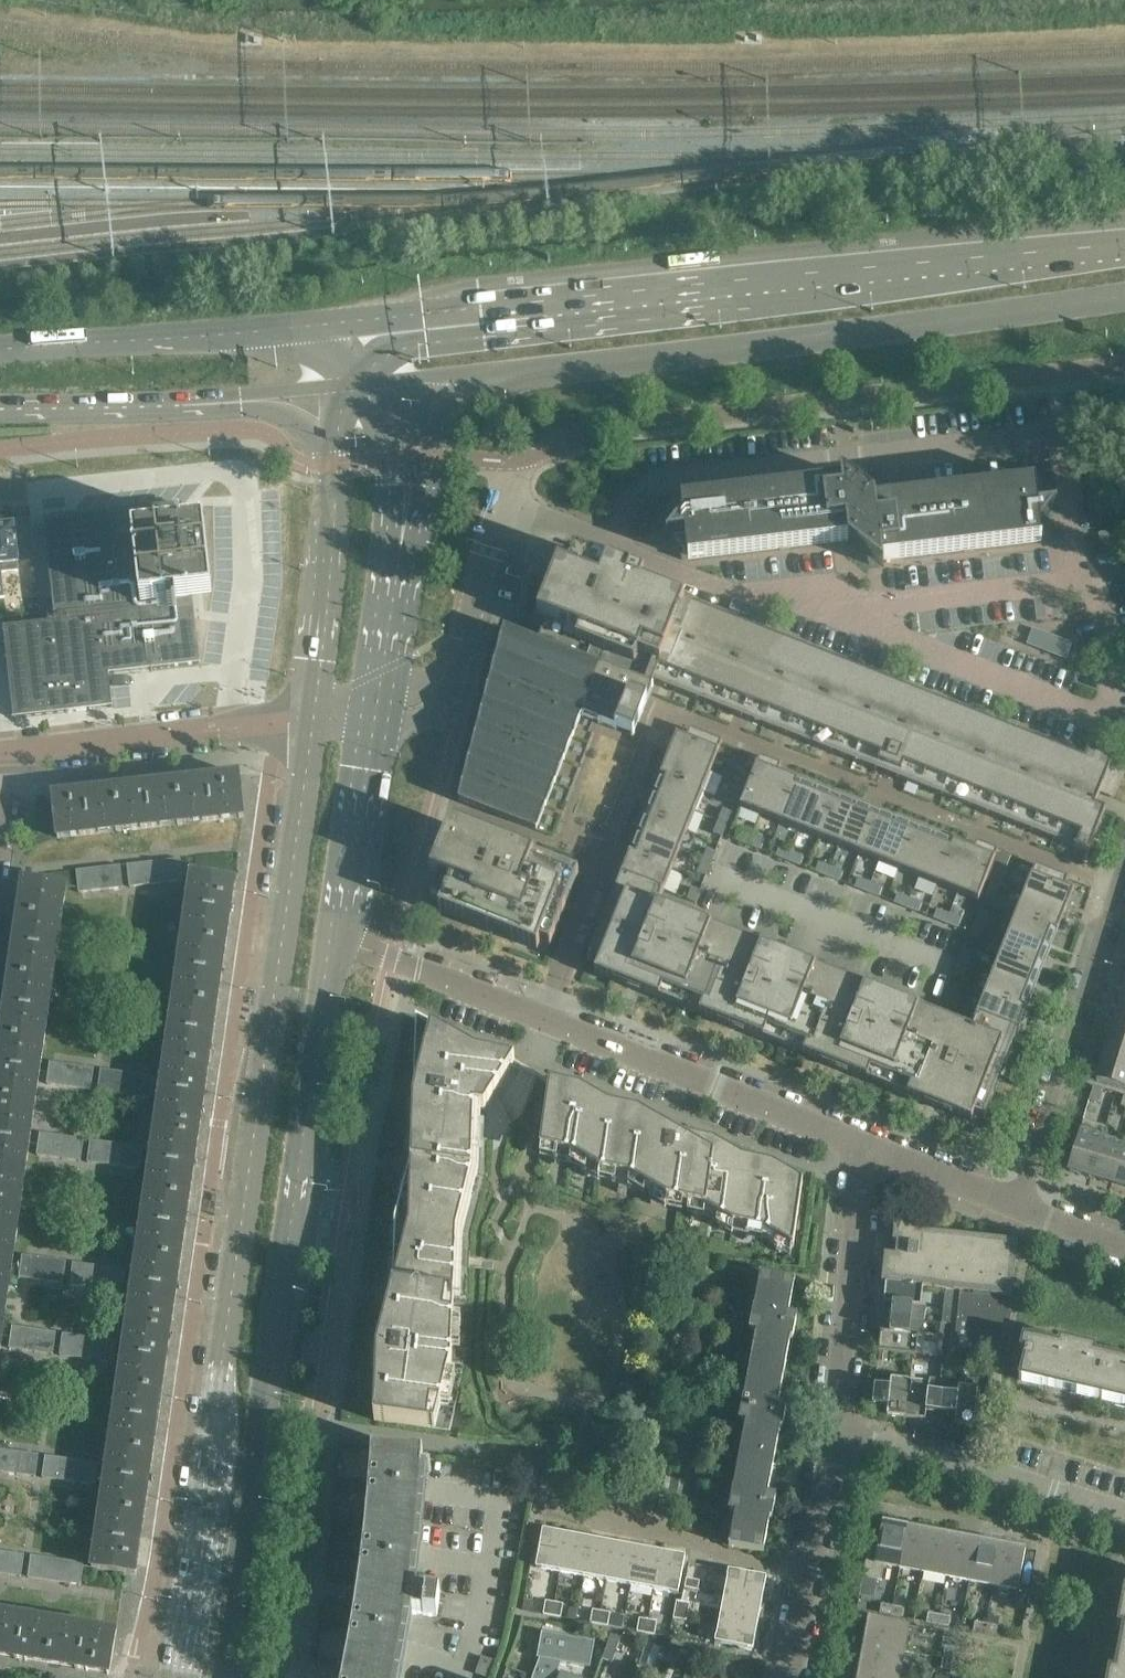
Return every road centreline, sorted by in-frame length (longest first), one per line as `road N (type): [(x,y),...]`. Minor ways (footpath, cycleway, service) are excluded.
road 1 (secondary): [(312,719),(179,1677)]
road 2 (unclassified): [(374,715),(428,698),(456,670),(518,460),(619,426),(1124,370)]
road 3 (secondary): [(1124,243),(821,270),(355,330)]
road 4 (secondary): [(224,1677),(344,940)]
road 5 (secondary): [(487,371),(1124,296)]
road 6 (residential): [(1023,1204),(1124,862)]
road 7 (secondary): [(355,330),(0,348)]
road 8 (residential): [(869,1152),(550,1023)]
road 9 (secondary): [(0,416),(337,390)]
road 10 (secondary): [(337,390),(312,719)]
road 11 (residential): [(1124,1513),(834,1425)]
road 12 (residential): [(12,755),(312,719)]
road 13 (residential): [(834,1425),(869,1152)]
road 14 (residential): [(810,1572),(587,1516)]
road 15 (secondary): [(344,940),(374,715)]
road 16 (residential): [(550,1023),(344,940)]
road 17 (secondary): [(400,539),(427,488),(448,407),(487,371)]
road 18 (secondary): [(374,715),(400,539)]
road 19 (residential): [(550,1023),(611,870)]
road 20 (residential): [(1023,1204),(869,1152)]
road 21 (secondary): [(400,539),(373,383)]
road 22 (residential): [(810,1572),(834,1425)]

